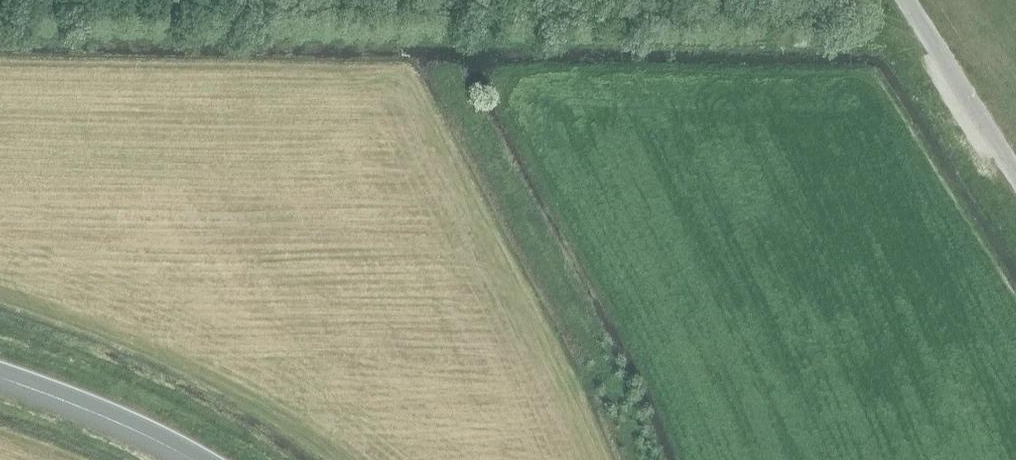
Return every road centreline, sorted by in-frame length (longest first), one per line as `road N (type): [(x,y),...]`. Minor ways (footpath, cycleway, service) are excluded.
road 1 (motorway): [(0,370),(206,459)]
road 2 (unclassified): [(1015,175),(906,0)]

